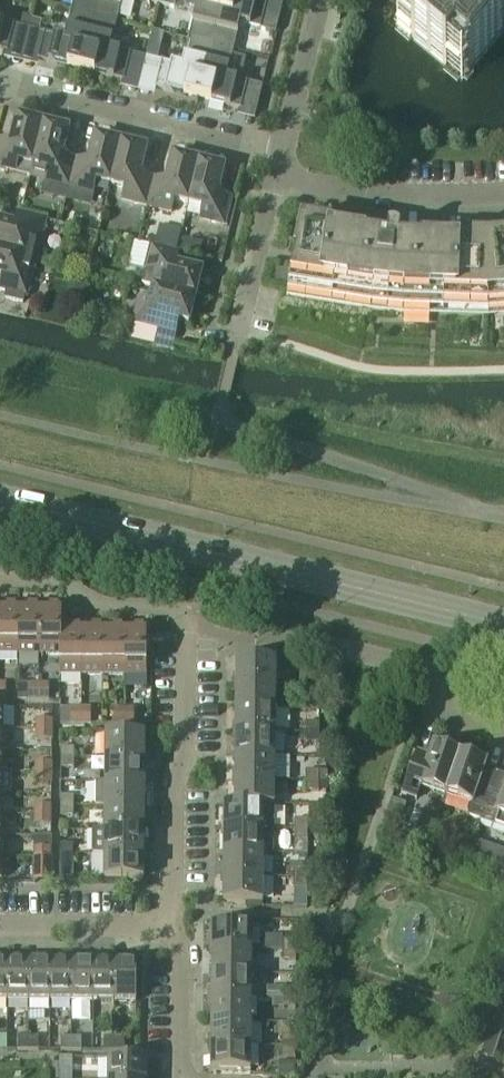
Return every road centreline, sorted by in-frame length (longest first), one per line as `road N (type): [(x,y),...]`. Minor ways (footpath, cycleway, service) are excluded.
road 1 (tertiary): [(503,624),(0,501)]
road 2 (residential): [(168,923),(183,739),(183,610),(89,604),(63,581),(0,578)]
road 3 (residential): [(0,87),(279,156)]
road 4 (residential): [(274,177),(360,191),(503,192)]
road 5 (residential): [(237,342),(274,177)]
road 6 (residential): [(0,924),(168,923)]
road 7 (residential): [(279,156),(317,0)]
road 8 (residential): [(182,1077),(181,955),(168,923)]

